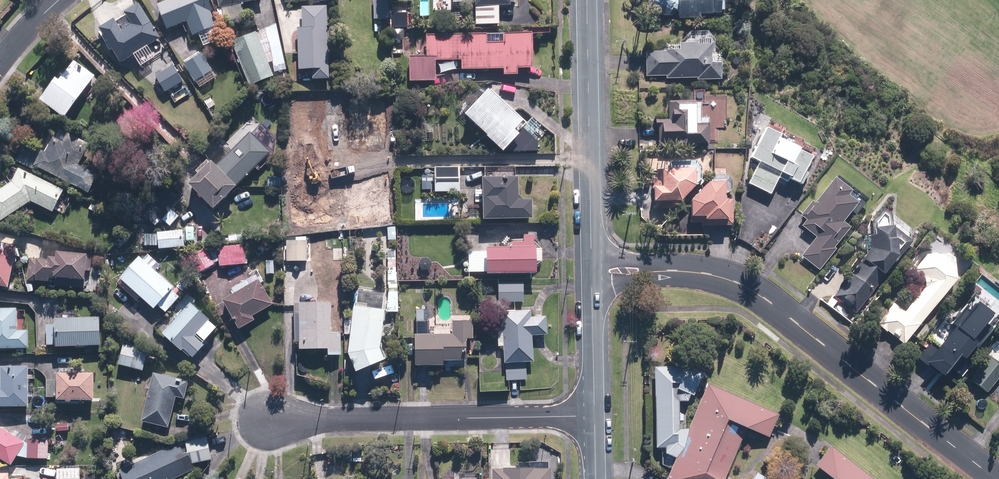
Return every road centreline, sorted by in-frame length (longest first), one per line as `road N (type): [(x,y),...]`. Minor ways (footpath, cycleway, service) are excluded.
road 1 (residential): [(994,478),(749,289),(700,273),(592,277)]
road 2 (residential): [(595,417),(269,421)]
road 3 (residential): [(587,0),(592,277)]
road 4 (residential): [(592,277),(595,417)]

